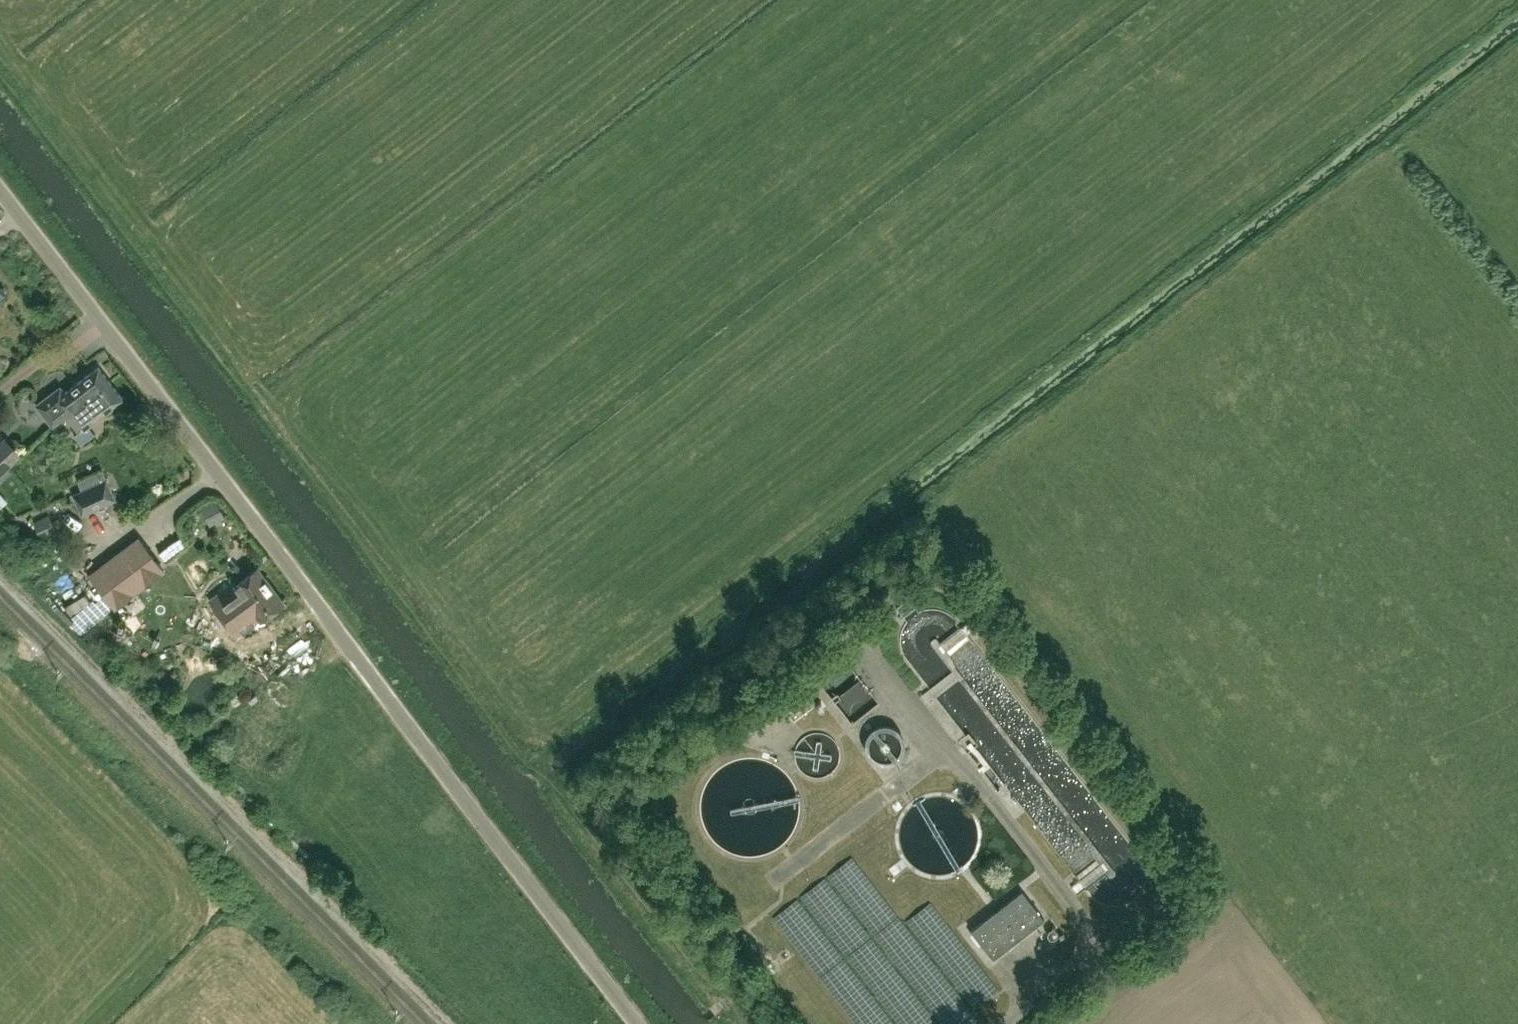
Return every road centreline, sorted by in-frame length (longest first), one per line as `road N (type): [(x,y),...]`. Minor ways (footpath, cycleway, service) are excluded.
road 1 (unclassified): [(637,1023),(0,193)]

